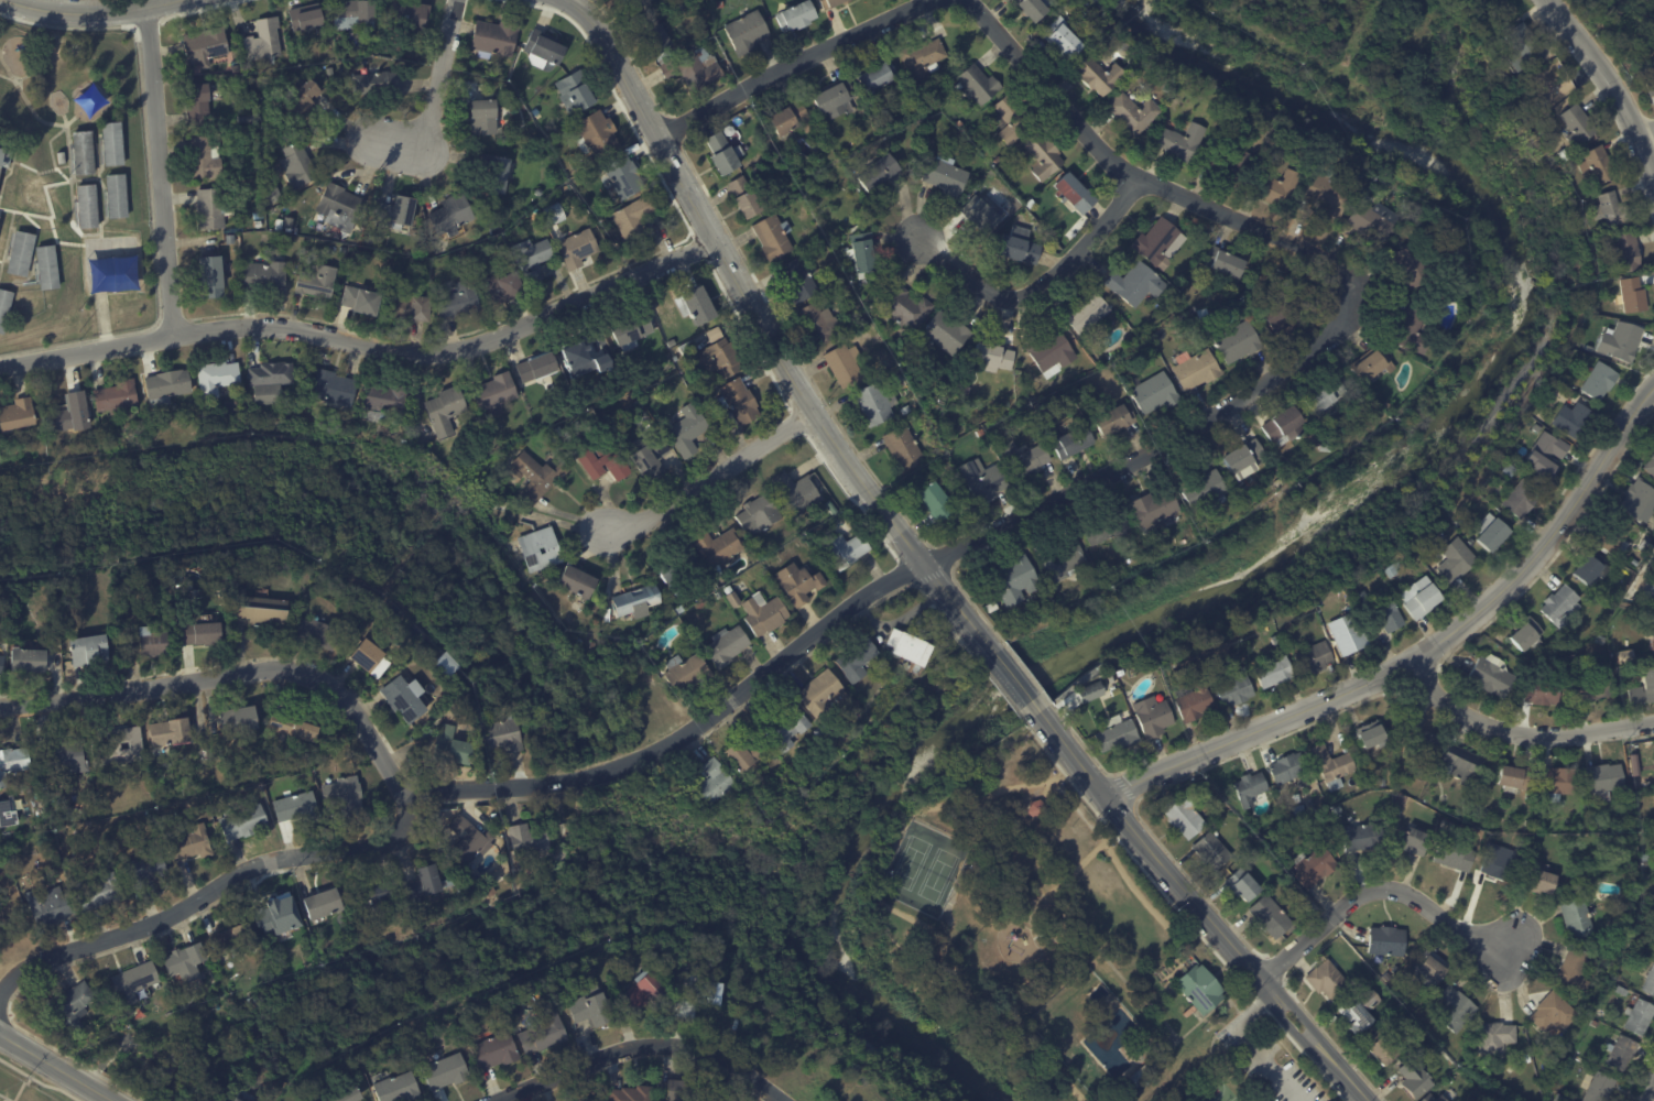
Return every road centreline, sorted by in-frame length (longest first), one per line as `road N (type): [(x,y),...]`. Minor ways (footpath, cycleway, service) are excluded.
road 1 (residential): [(406,794),(583,782),(672,743),(904,575),(1162,450),(1335,336),(1346,324),(1351,292)]
road 2 (residential): [(0,369),(175,334),(268,328),(409,355),(456,355),(716,241)]
road 3 (residential): [(1106,800),(1418,657),(1476,615),(1538,553),(1653,392)]
road 4 (residential): [(965,0),(980,6),(1119,166),(1331,263),(1351,292)]
road 5 (residential): [(0,1001),(40,963),(143,930),(263,864),(382,844),(406,827),(406,794)]
road 6 (tertiary): [(564,0),(594,29),(798,391)]
road 7 (tertiary): [(1363,1100),(1086,772)]
road 8 (residential): [(0,705),(284,671),(341,695),(373,743)]
road 9 (residential): [(175,334),(148,7)]
road 10 (tertiary): [(798,391),(987,644)]
road 11 (residential): [(657,138),(925,0)]
road 12 (residential): [(1263,980),(1364,893),(1397,891),(1502,959)]
road 13 (residential): [(920,238),(992,294),(1021,297),(1062,270),(1135,175)]
road 14 (residential): [(1418,657),(1443,698),(1514,738),(1653,724)]
road 15 (residential): [(602,520),(643,522),(810,416)]
road 16 (residential): [(1653,181),(1641,133),(1550,0)]
road 17 (residential): [(373,138),(421,151),(461,0)]
road 18 (residential): [(532,1089),(619,1053),(684,1044)]
road 19 (tertiary): [(12,0),(84,11),(169,0)]
road 20 (tertiary): [(0,1037),(108,1100)]
road 21 (residential): [(789,1100),(732,1061),(684,1044)]

